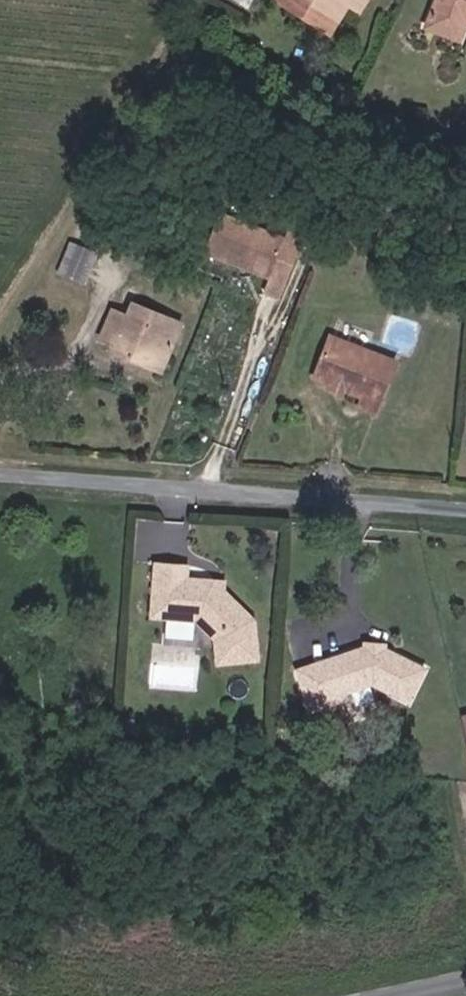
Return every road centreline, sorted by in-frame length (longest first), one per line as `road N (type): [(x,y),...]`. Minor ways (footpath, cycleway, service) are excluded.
road 1 (unclassified): [(465,510),(0,471)]

